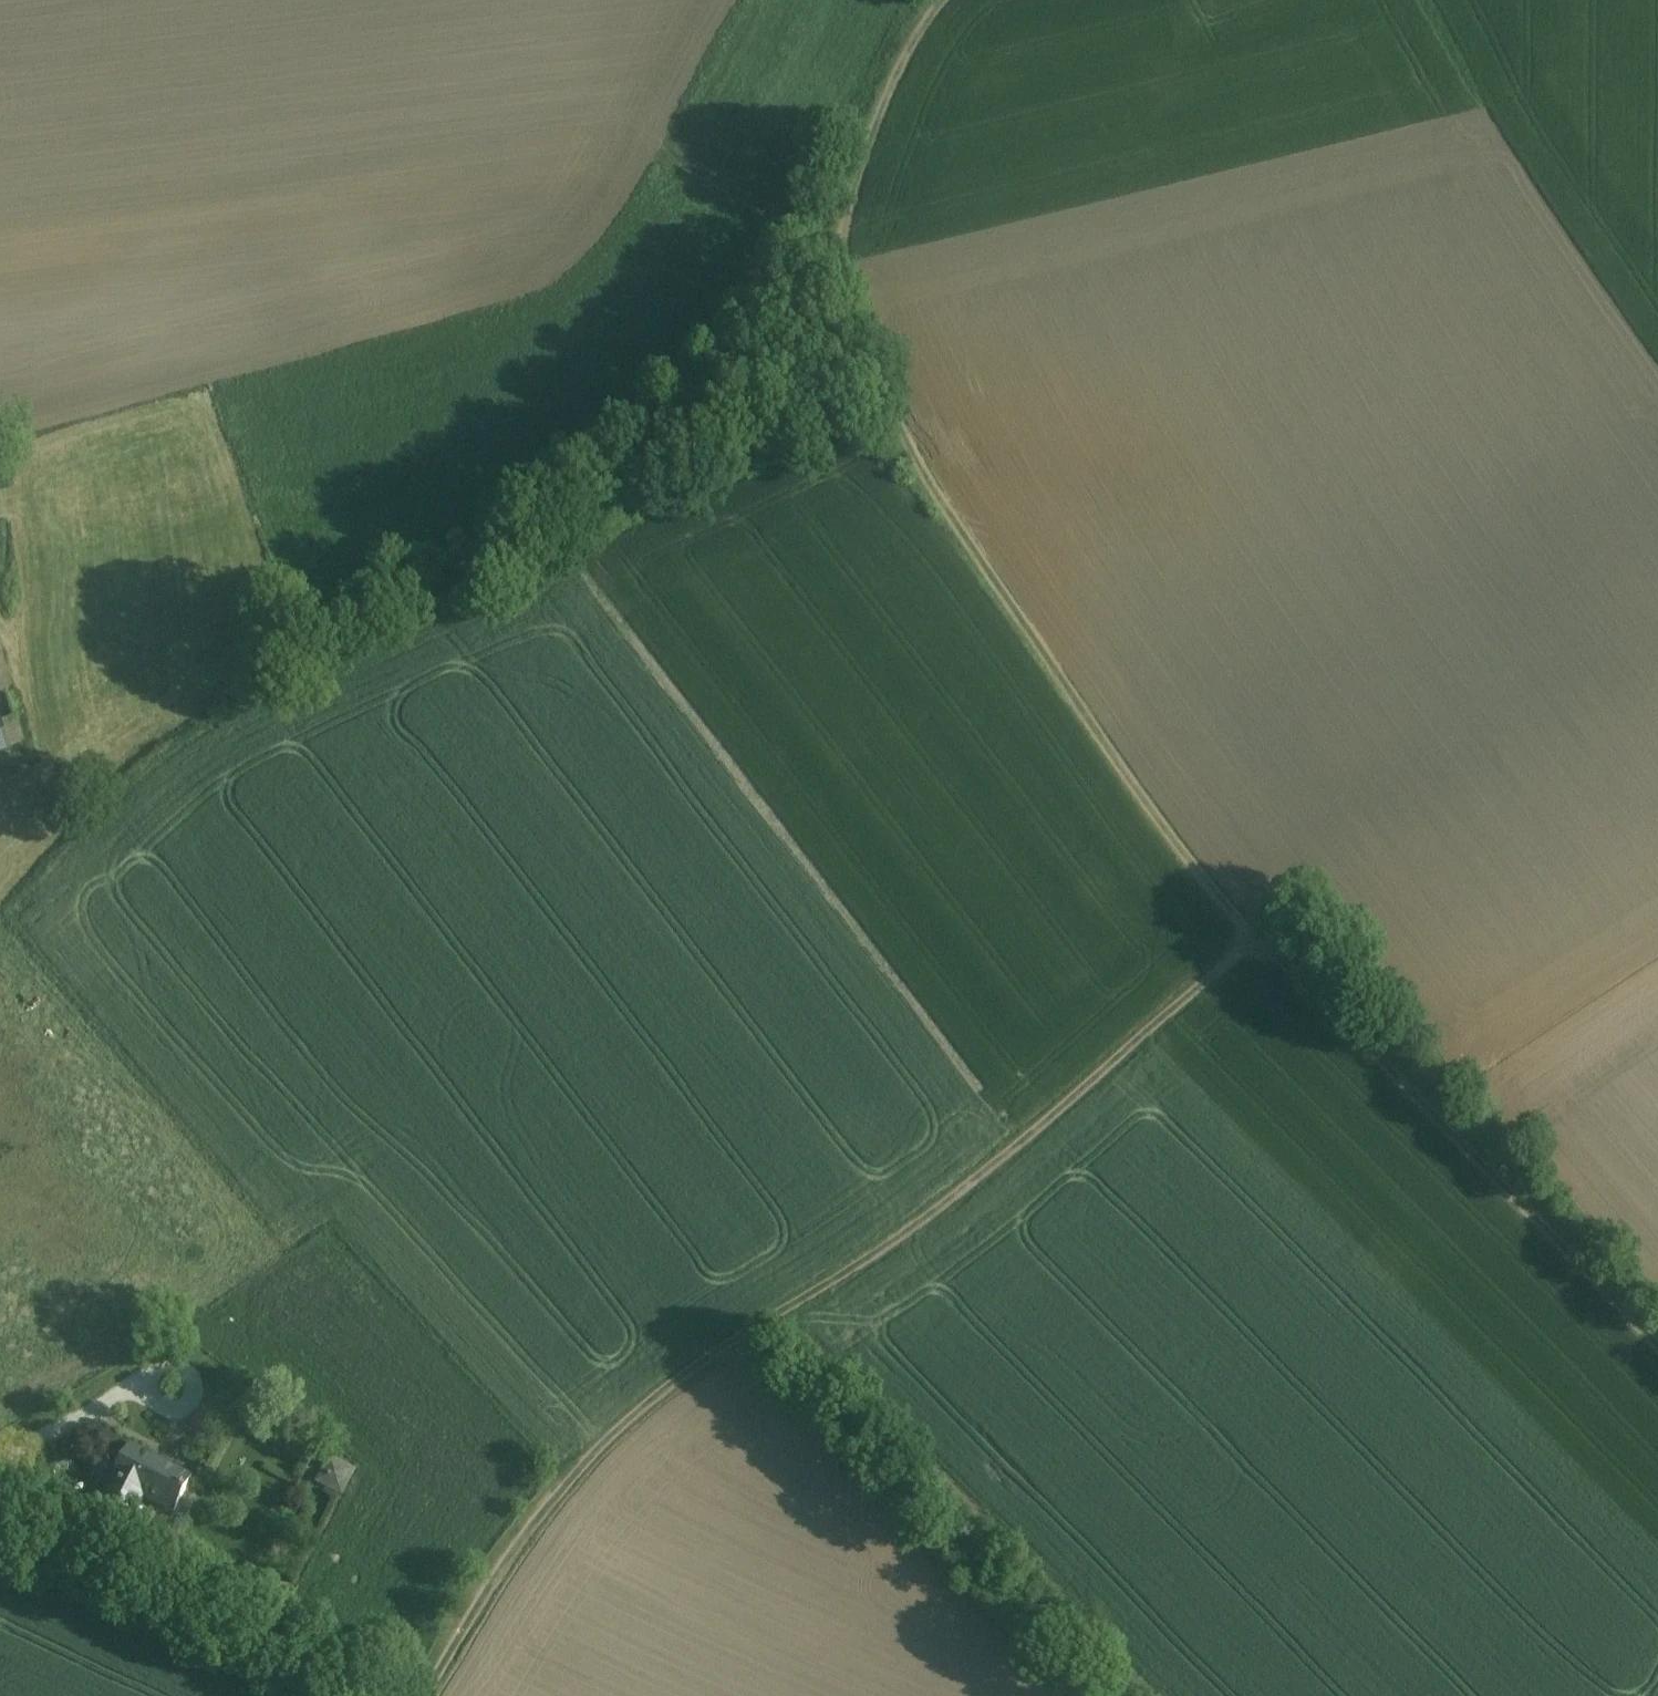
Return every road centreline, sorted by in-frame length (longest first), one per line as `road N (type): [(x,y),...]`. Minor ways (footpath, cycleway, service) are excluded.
road 1 (track): [(1657,1345),(1251,938),(1102,745),(913,456),(840,278),(842,225),(861,149),(935,0)]
road 2 (track): [(1251,938),(1046,1127),(689,1361),(599,1443),(489,1572),(440,1672),(419,1695)]
road 3 (track): [(303,1695),(0,1551)]

